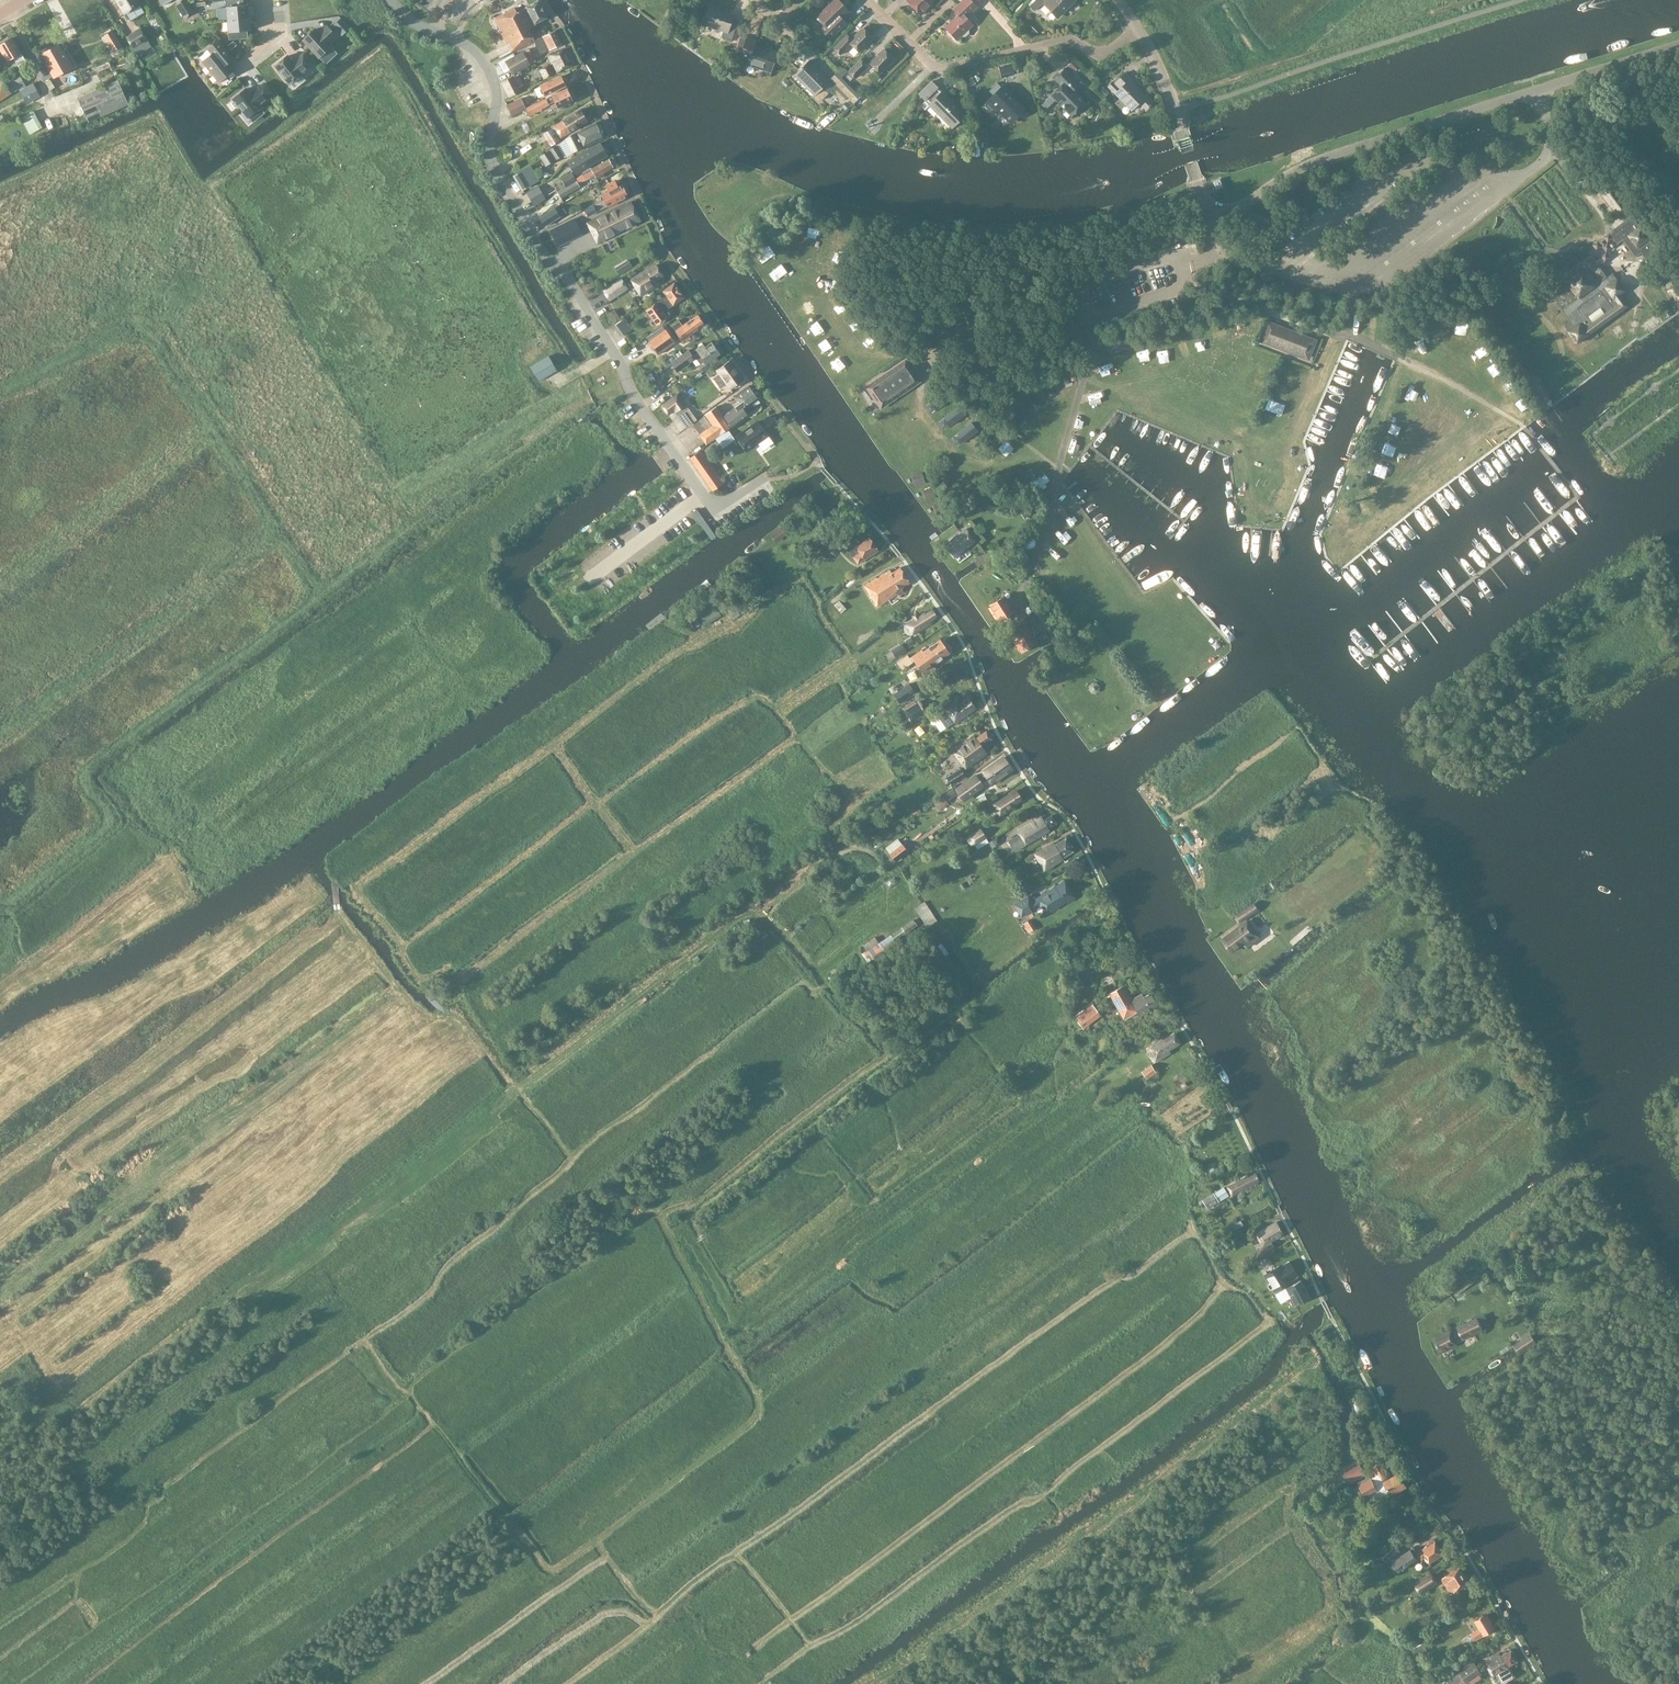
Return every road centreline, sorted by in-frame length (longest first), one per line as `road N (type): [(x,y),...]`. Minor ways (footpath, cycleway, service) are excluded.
road 1 (residential): [(766,479),(715,511),(629,391),(576,291),(547,260),(495,172),(488,143),(497,97),(489,70),(467,46),(412,22),(390,0)]
road 2 (tertiary): [(1217,210),(1246,203),(1319,160),(1678,45)]
road 3 (track): [(1197,183),(1088,221),(960,230),(875,217),(784,189)]
road 4 (track): [(1168,97),(1473,0)]
road 5 (residential): [(1138,30),(1100,56),(1064,40),(935,69),(866,0)]
road 6 (tertiary): [(1217,210),(1201,195),(1138,30)]

